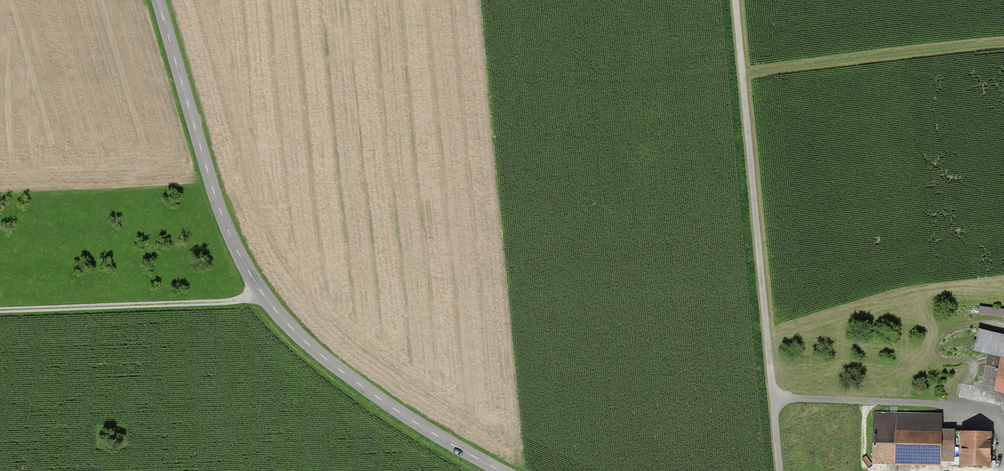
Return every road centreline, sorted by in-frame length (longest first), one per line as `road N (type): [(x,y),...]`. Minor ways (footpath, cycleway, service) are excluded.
road 1 (tertiary): [(500,470),(368,391),(268,302),(230,231),(159,0)]
road 2 (track): [(782,470),(737,0)]
road 3 (track): [(0,311),(268,302)]
road 4 (track): [(745,76),(1003,46)]
road 5 (track): [(776,397),(943,400),(984,412),(1003,428)]

